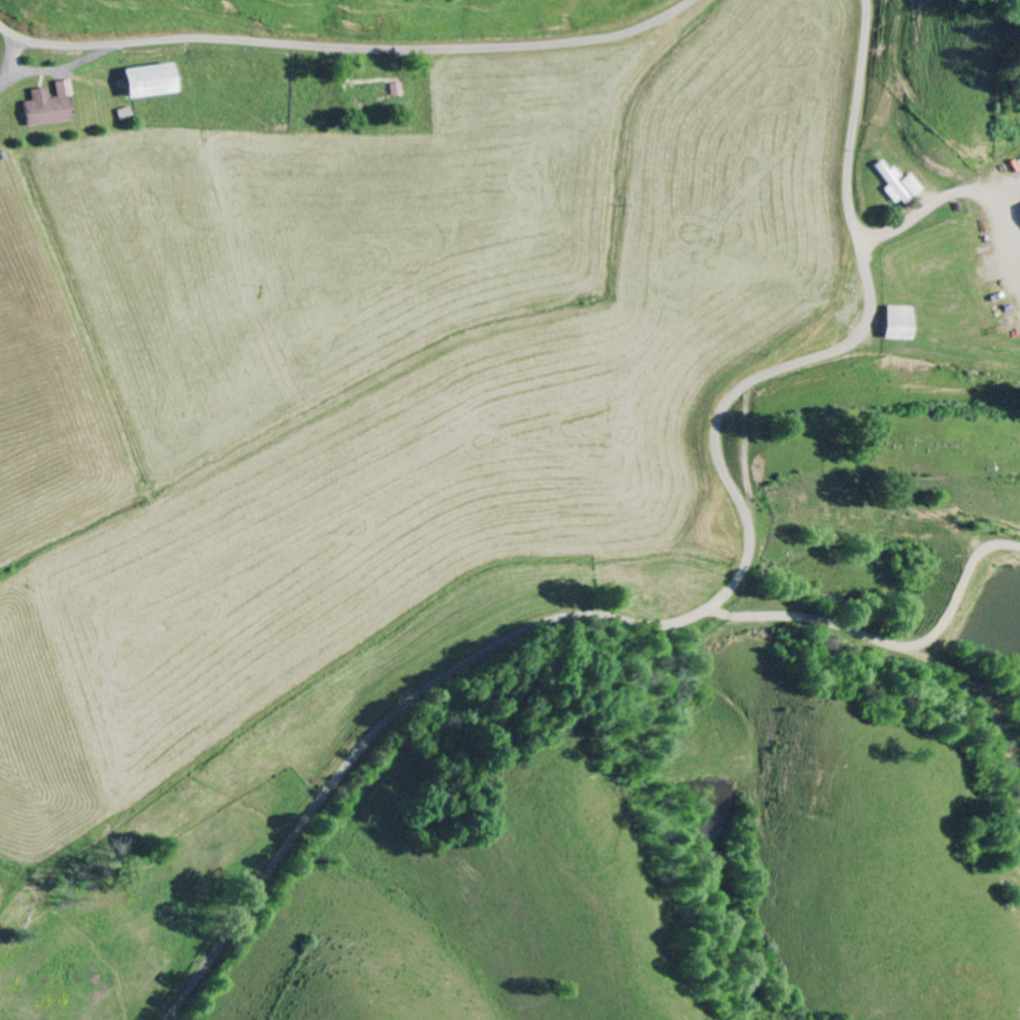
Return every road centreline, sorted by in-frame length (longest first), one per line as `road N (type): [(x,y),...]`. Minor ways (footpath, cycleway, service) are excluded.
road 1 (residential): [(170,1019),(304,826),(413,702),(552,622),(595,617),(674,625),(711,607),(741,578),(751,540),(720,445),(727,408),(756,382),(847,348),(870,320),(851,195),(869,0)]
road 2 (residential): [(693,0),(671,17),(609,38),(444,49),(194,39),(74,47),(38,43),(0,22)]

